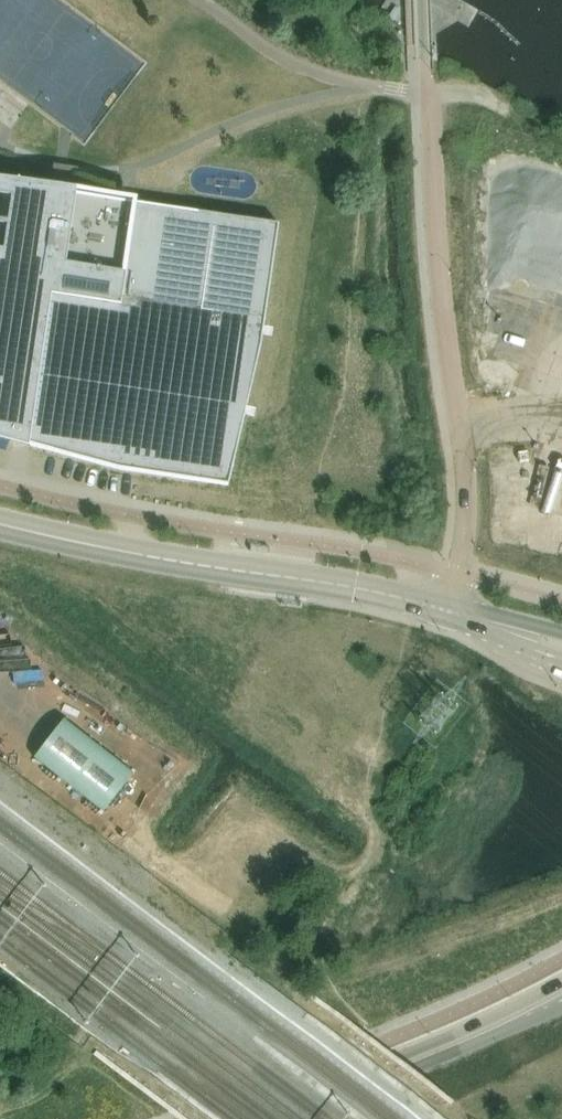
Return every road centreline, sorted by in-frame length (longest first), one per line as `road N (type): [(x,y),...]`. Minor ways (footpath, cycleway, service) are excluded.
road 1 (unclassified): [(448,610),(466,517),(426,94)]
road 2 (secondary): [(448,610),(0,522)]
road 3 (tertiary): [(561,984),(246,1118)]
road 4 (tertiary): [(291,1118),(561,1005)]
road 5 (secondary): [(448,610),(561,662)]

